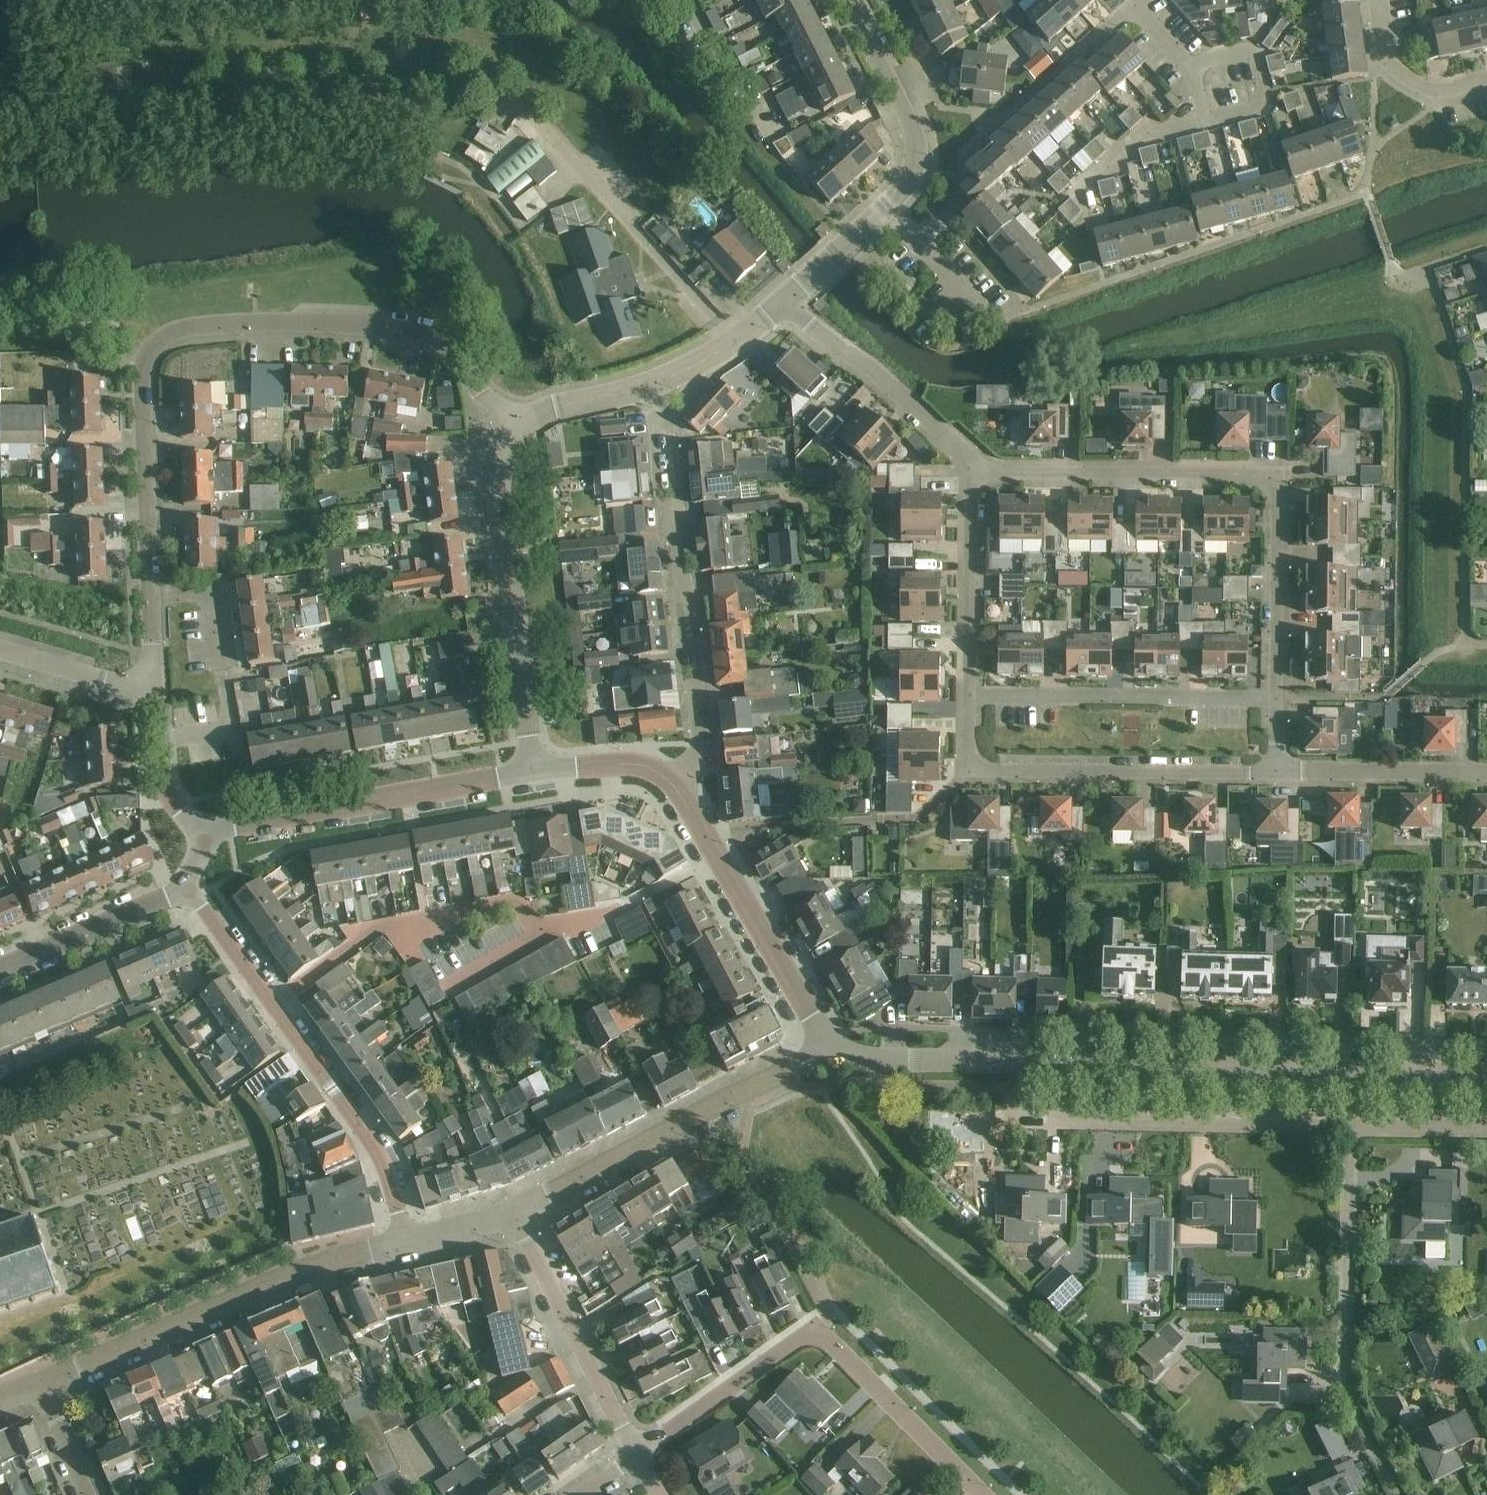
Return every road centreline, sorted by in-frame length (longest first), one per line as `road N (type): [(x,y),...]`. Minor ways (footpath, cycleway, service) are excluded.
road 1 (tertiary): [(1486,1076),(865,1057),(831,1050)]
road 2 (residential): [(1284,695),(1278,481),(1262,472),(976,472)]
road 3 (residential): [(981,1494),(823,1337),(800,1339),(638,1455)]
road 4 (unclassified): [(147,359),(161,341),(194,327),(280,323),(406,332),(459,351),(482,396),(521,425)]
road 5 (unclassified): [(188,885),(380,1147),(417,1241)]
road 6 (residential): [(652,386),(669,438),(677,506),(671,516),(699,686),(699,752),(674,785)]
road 7 (tertiary): [(44,1386),(417,1241)]
road 8 (residential): [(1282,775),(971,770),(971,695)]
road 9 (residential): [(1399,1494),(1347,1381),(1350,1126)]
road 10 (residential): [(534,772),(497,487),(521,425)]
road 11 (residential): [(204,833),(534,772)]
road 12 (residential): [(1016,1119),(1350,1126)]
road 13 (residential): [(971,695),(1284,695)]
road 14 (residential): [(674,785),(831,1050)]
road 15 (residential): [(157,742),(231,730),(211,594),(151,597)]
road 16 (residential): [(638,1455),(511,1218)]
road 17 (tertiary): [(511,1218),(742,1092)]
road 18 (residential): [(976,472),(968,455),(876,370),(786,300)]
road 19 (residential): [(151,597),(147,359)]
road 20 (residential): [(887,208),(913,175),(916,141),(849,0)]
road 21 (residential): [(971,695),(976,472)]
road 22 (unclassified): [(0,969),(188,885)]
road 23 (residential): [(1486,776),(1282,775)]
road 24 (residential): [(1486,77),(1446,91),(1400,75),(1385,56),(1378,0)]
road 25 (unclassified): [(652,386),(704,363),(786,300)]
road 26 (residential): [(0,652),(154,694)]
road 27 (residential): [(687,0),(770,134)]
road 28 (residential): [(534,772),(639,765),(674,785)]
road 29 (unclassified): [(521,425),(652,386)]
road 30 (residential): [(1350,1126),(1486,1127)]
road 31 (residential): [(975,305),(887,208)]

